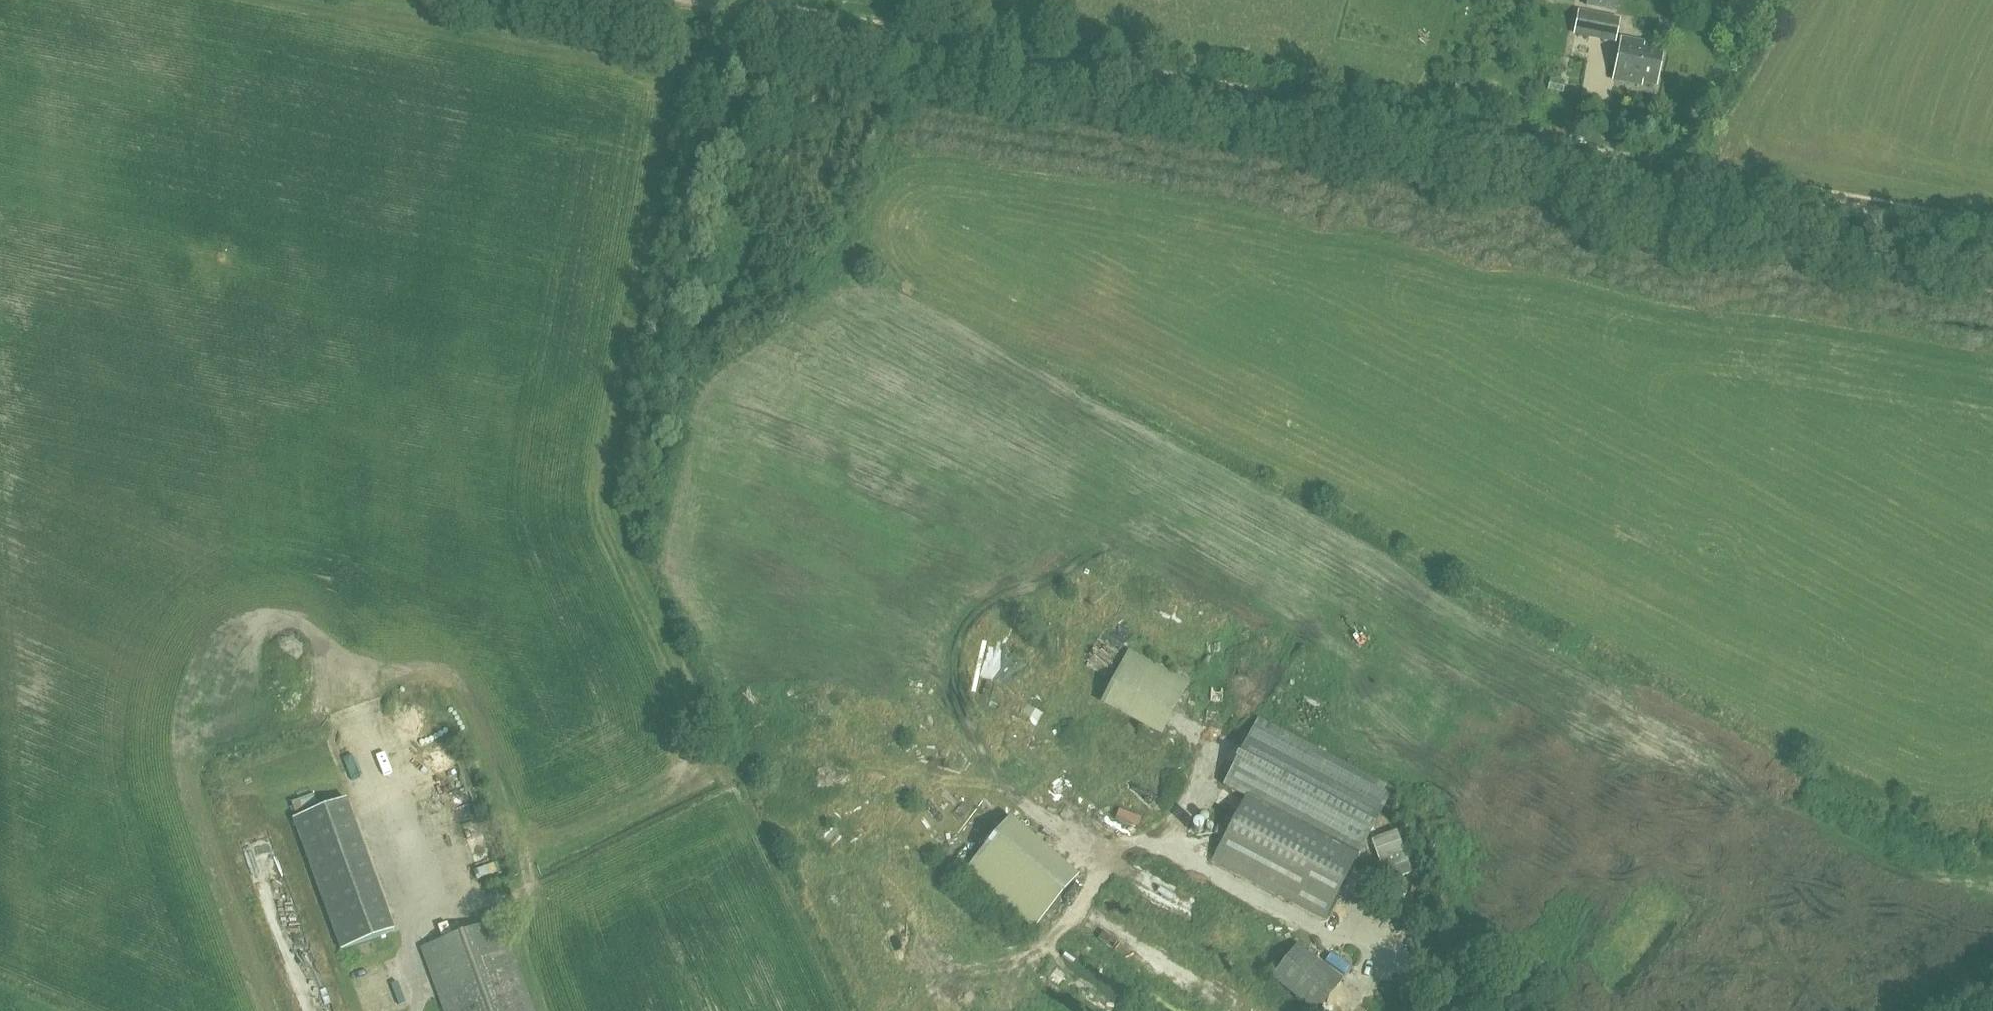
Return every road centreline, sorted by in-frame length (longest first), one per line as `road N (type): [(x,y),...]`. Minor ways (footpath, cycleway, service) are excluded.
road 1 (track): [(754,13),(1992,238)]
road 2 (track): [(417,700),(429,551),(450,529),(589,497),(605,470),(673,78)]

